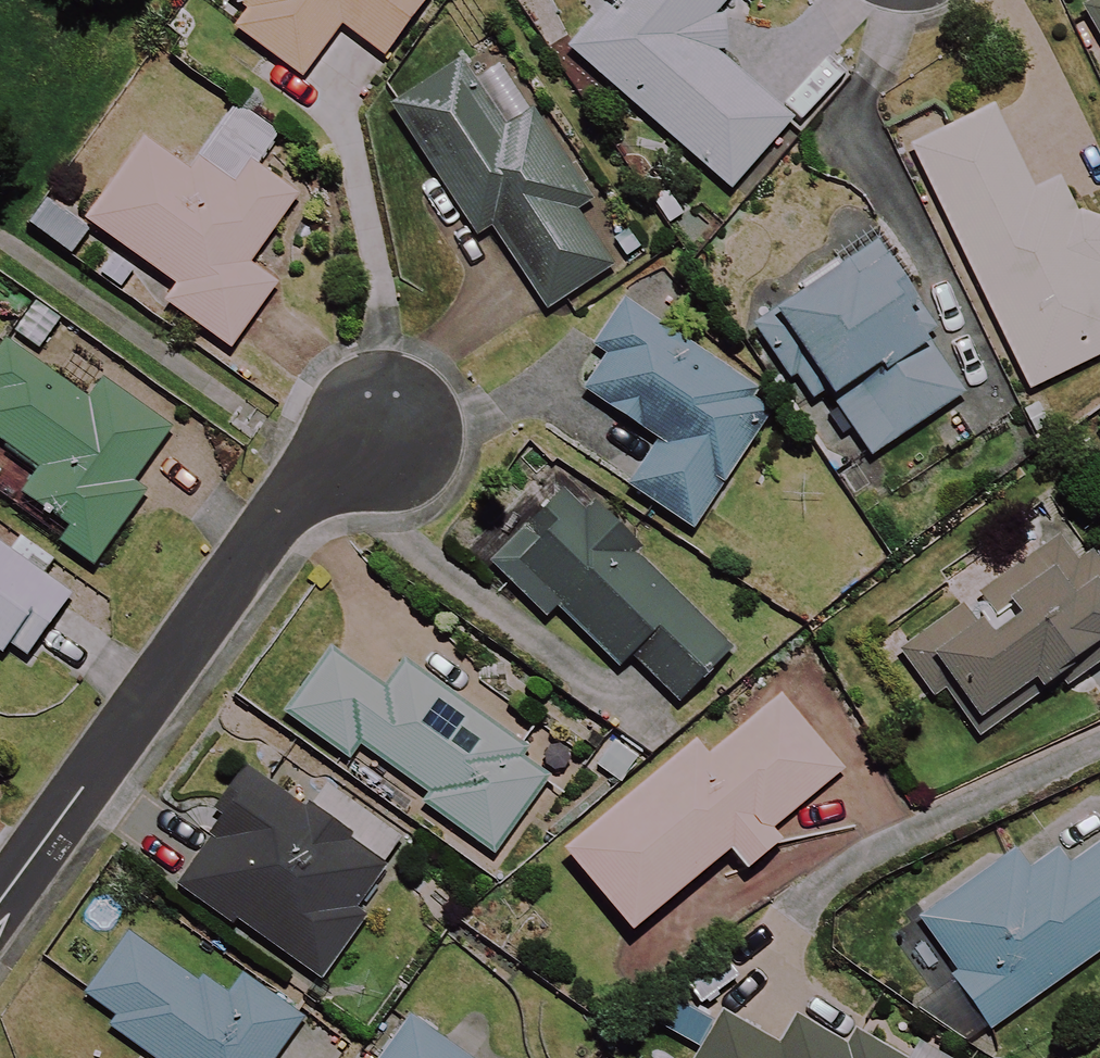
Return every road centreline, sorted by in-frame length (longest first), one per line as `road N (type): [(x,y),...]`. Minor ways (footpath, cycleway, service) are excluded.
road 1 (residential): [(0,907),(309,485),(379,430)]

